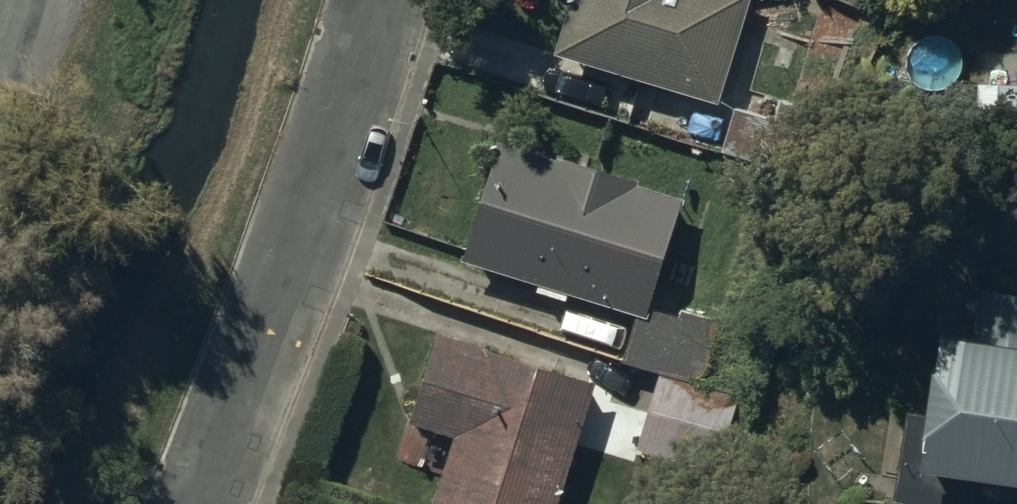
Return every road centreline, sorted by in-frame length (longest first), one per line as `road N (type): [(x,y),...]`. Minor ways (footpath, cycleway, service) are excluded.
road 1 (residential): [(384,0),(199,503)]

